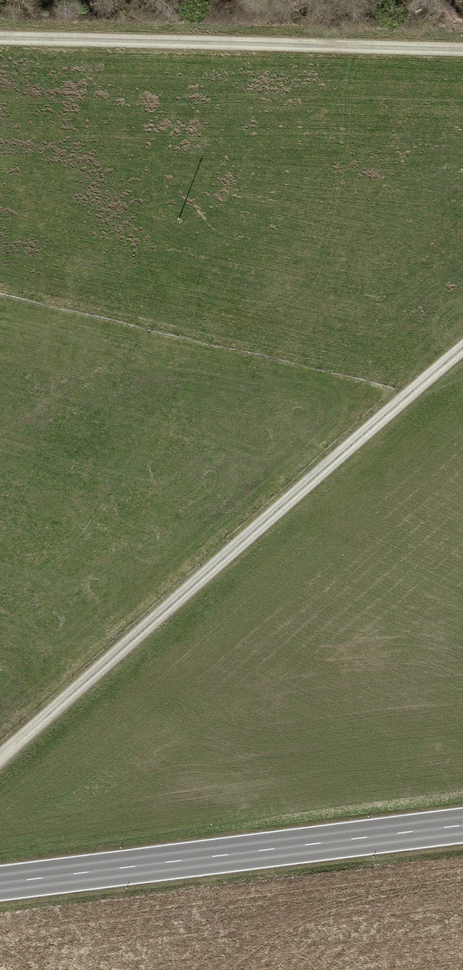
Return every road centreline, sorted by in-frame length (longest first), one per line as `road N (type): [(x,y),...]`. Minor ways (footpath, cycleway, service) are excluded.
road 1 (track): [(0,758),(462,350)]
road 2 (secondary): [(462,826),(0,884)]
road 3 (track): [(0,48),(462,51)]

